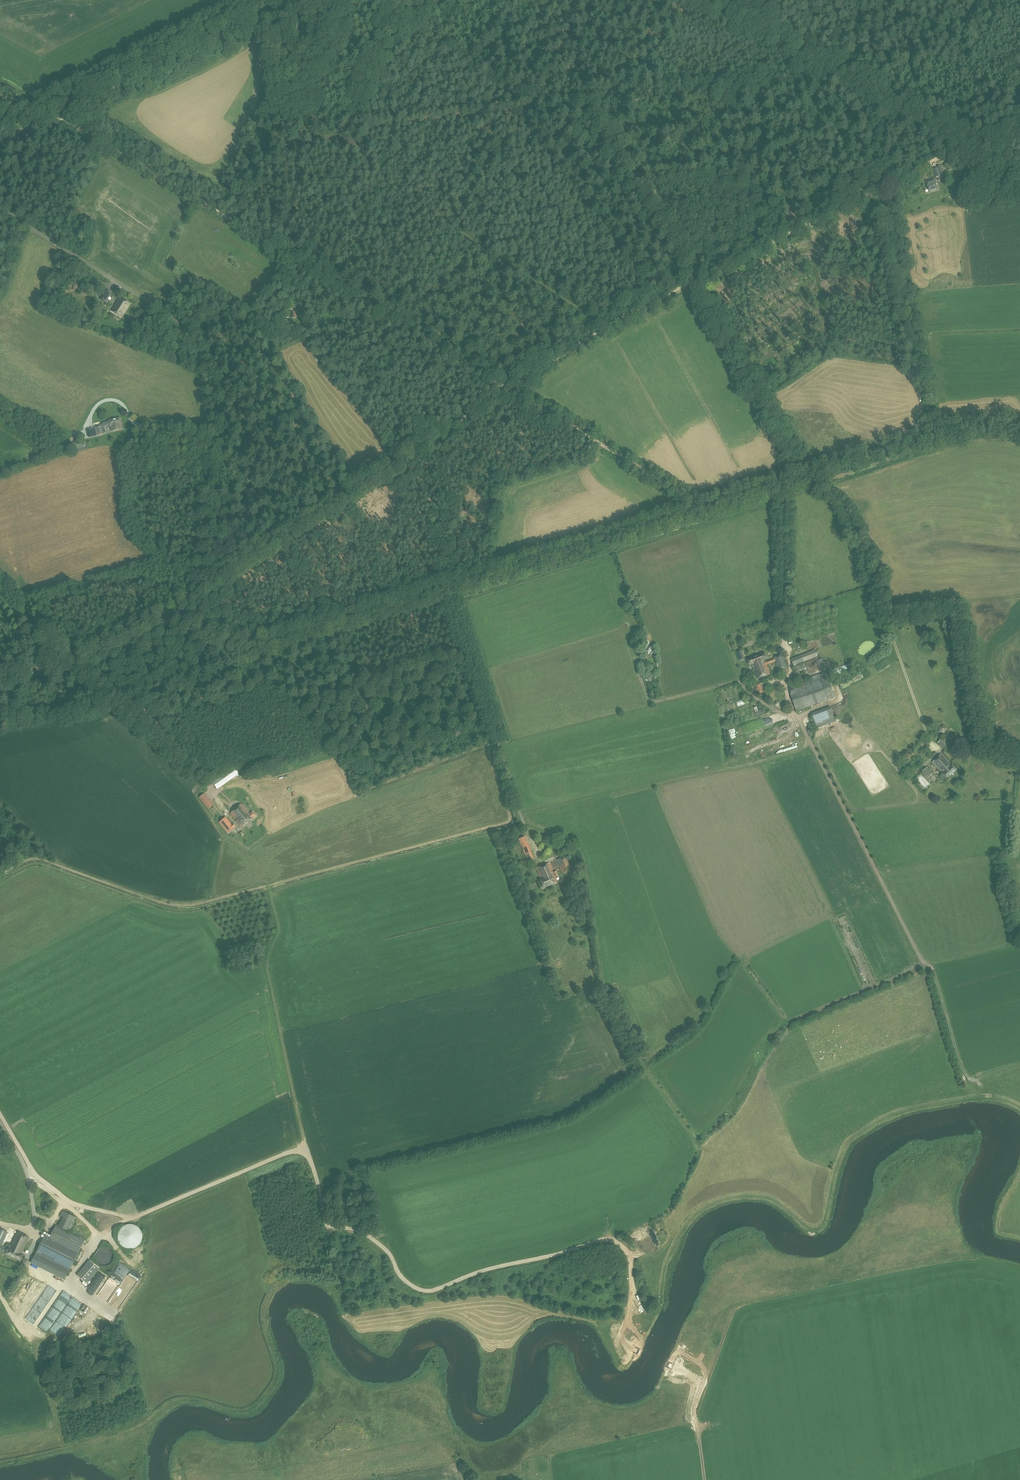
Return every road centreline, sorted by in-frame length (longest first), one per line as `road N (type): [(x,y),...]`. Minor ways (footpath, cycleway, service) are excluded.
road 1 (unclassified): [(168,610),(232,642),(251,641),(949,430)]
road 2 (track): [(28,1177),(62,1203),(129,1218),(302,1148),(334,1233),(382,1246),(398,1274),(419,1289),(610,1239),(625,1249),(647,1313)]
road 3 (track): [(517,384),(630,314),(1019,116)]
road 4 (track): [(52,119),(517,384)]
road 5 (unclassified): [(168,610),(201,588),(216,426),(195,348),(174,323),(0,213)]
road 6 (track): [(201,588),(517,384)]
road 7 (secondary): [(52,119),(287,0)]
road 8 (track): [(936,433),(888,183)]
road 9 (track): [(700,507),(516,390)]
road 10 (unclassified): [(0,680),(168,610)]

